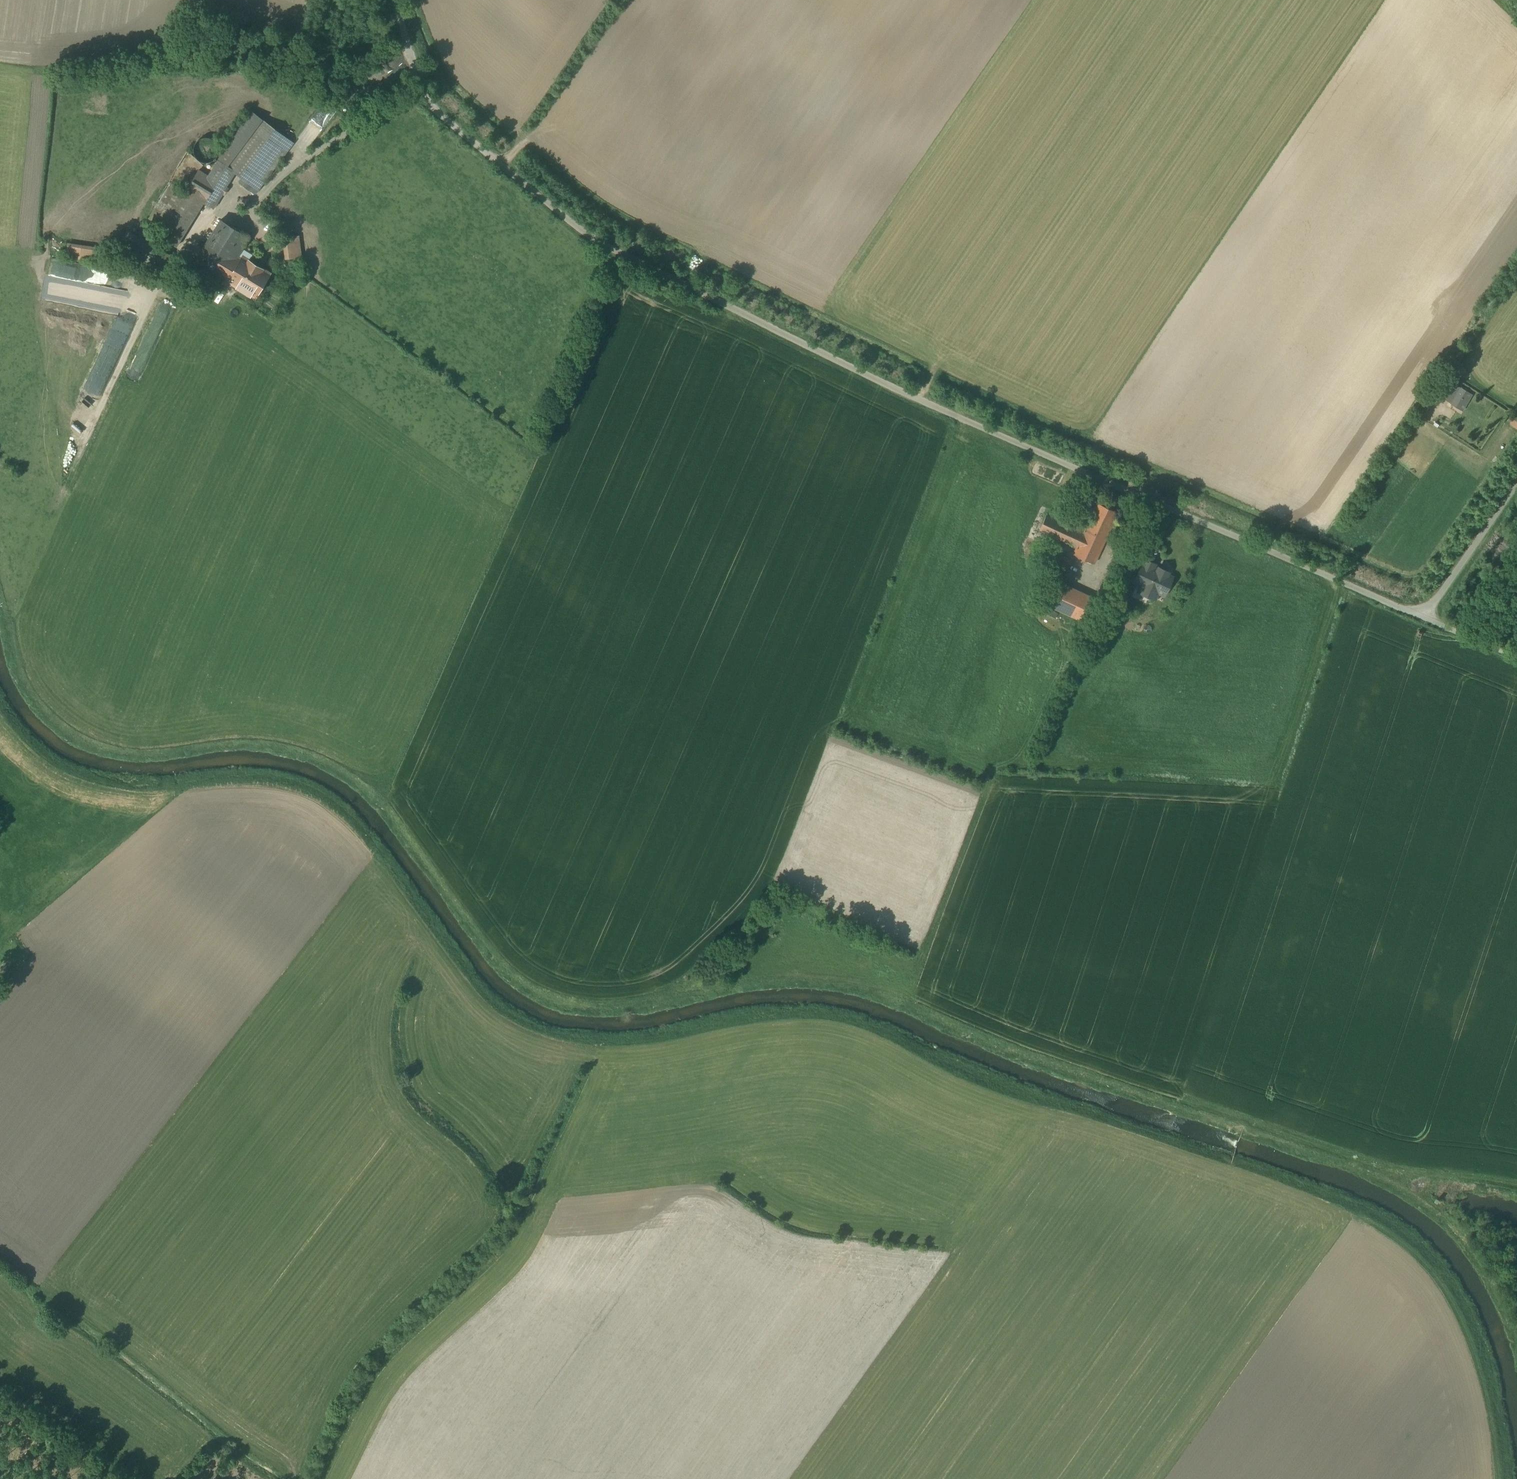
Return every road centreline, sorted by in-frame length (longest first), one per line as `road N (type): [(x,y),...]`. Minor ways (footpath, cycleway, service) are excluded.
road 1 (unclassified): [(395,0),(417,83),(433,109),(599,243),(914,398),(1426,618)]
road 2 (unclassified): [(1426,618),(1516,487)]

